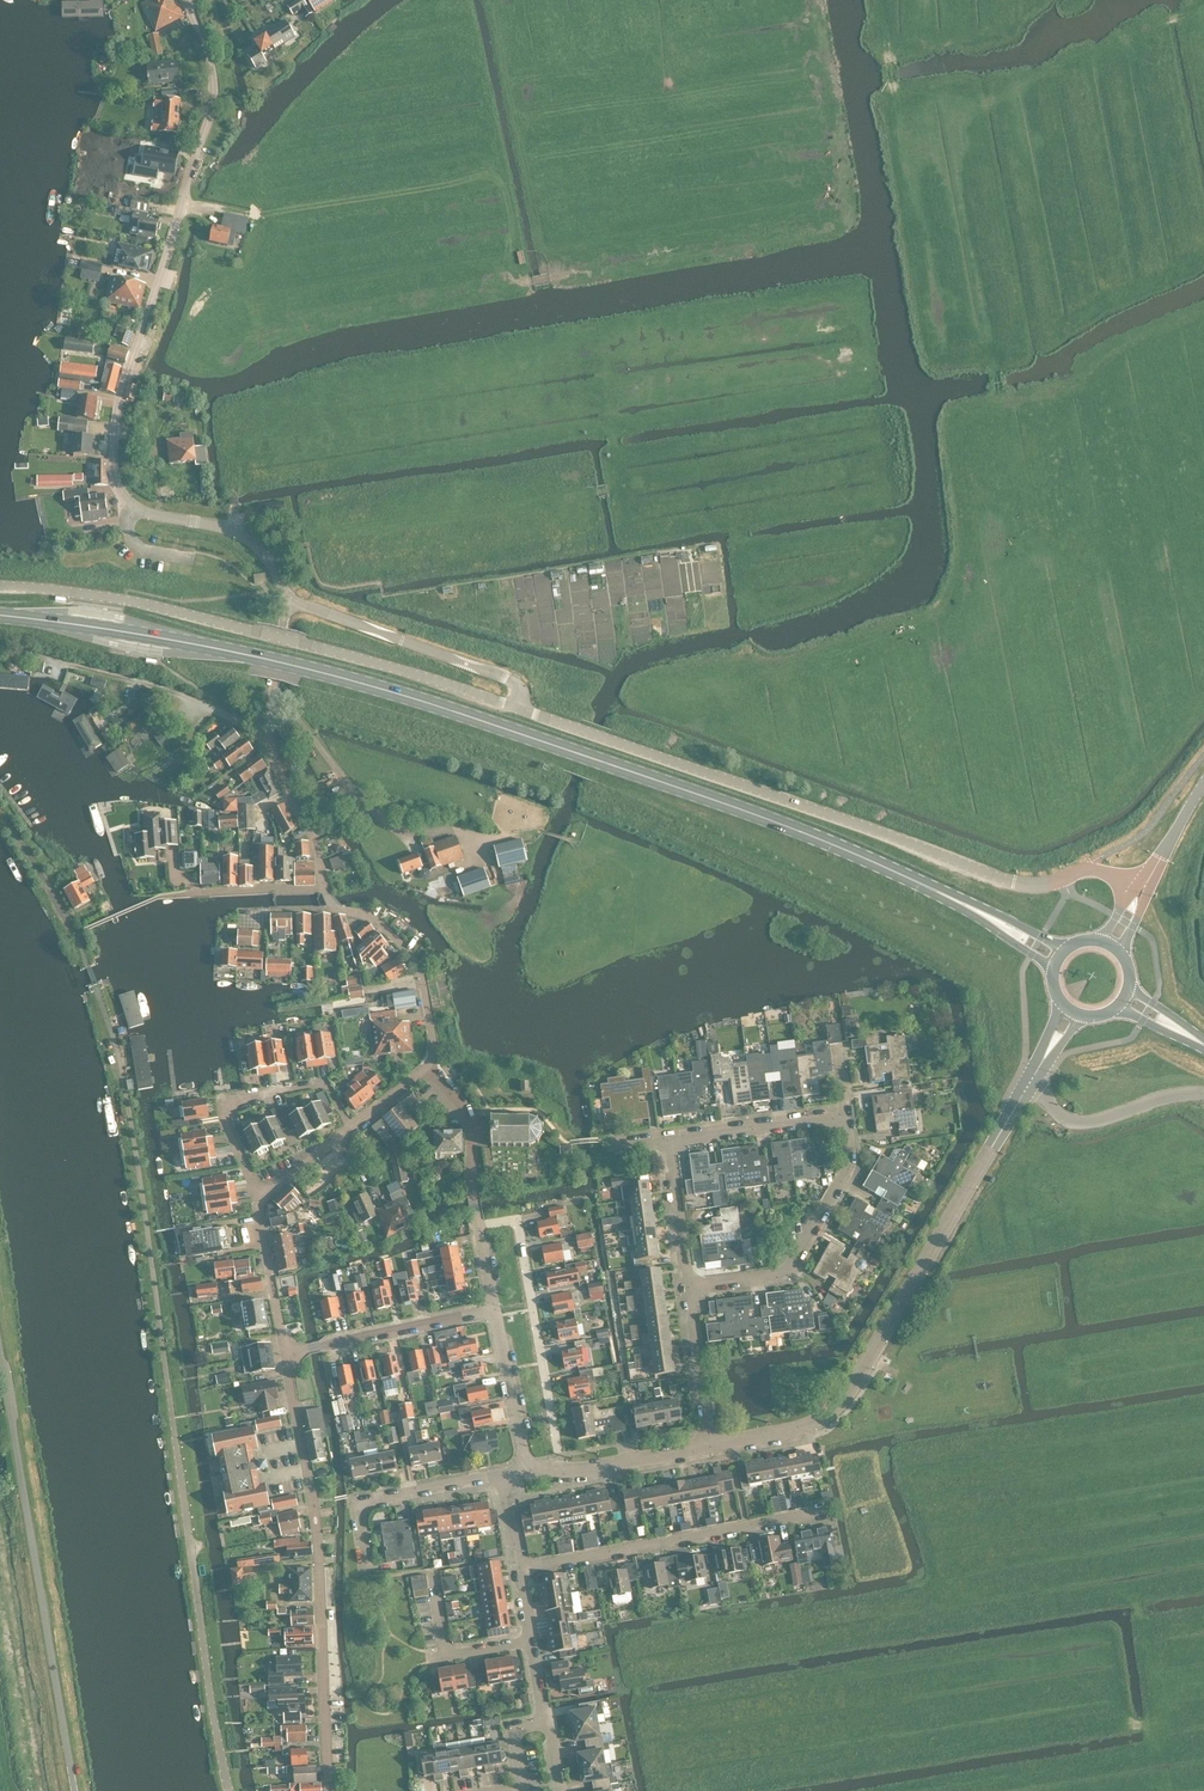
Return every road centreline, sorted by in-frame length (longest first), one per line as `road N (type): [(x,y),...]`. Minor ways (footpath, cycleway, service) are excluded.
road 1 (primary): [(1001,924),(787,826),(385,689),(173,639),(0,615)]
road 2 (residential): [(286,597),(272,564),(242,536),(140,510),(127,501),(115,473),(123,385),(216,102),(216,77),(187,0)]
road 3 (tertiary): [(1144,890),(1095,870),(1042,885),(1014,883),(522,710)]
road 4 (tertiary): [(522,710),(182,611),(0,586)]
road 5 (tertiary): [(711,1446),(807,1426),(843,1400),(1028,1084)]
road 6 (unclassified): [(229,1790),(164,1348)]
road 7 (residential): [(429,1065),(433,1046),(413,956),(380,920),(333,905),(324,887),(312,829),(276,762),(277,683)]
road 8 (tertiary): [(75,1790),(0,1353)]
road 9 (tertiary): [(332,1790),(315,1502),(287,1352)]
road 10 (residential): [(521,1567),(821,1510)]
road 11 (unclassified): [(522,710),(522,694),(508,679),(286,597)]
road 12 (residential): [(689,1287),(787,1274),(851,1162),(846,1117)]
road 13 (residential): [(257,1199),(218,1106),(325,1082),(353,1125)]
road 14 (residential): [(495,1309),(474,1198),(472,1122),(429,1065)]
road 15 (residential): [(367,1566),(356,1503),(504,1479)]
road 16 (tertiary): [(287,1352),(495,1309)]
road 17 (unclassified): [(1028,1084),(1064,1117),(1084,1121),(1203,1092)]
road 18 (tertiary): [(529,1461),(575,1472),(711,1446)]
road 19 (residential): [(670,1140),(846,1117)]
road 20 (residential): [(532,1642),(445,1653),(434,1571)]
road 21 (residential): [(711,1446),(689,1287)]
road 22 (residential): [(287,1352),(257,1199)]
road 23 (tertiary): [(529,1461),(495,1309)]
road 24 (residential): [(689,1287),(670,1140)]
road 25 (tertiary): [(1144,890),(1203,783)]
road 26 (residential): [(257,1199),(353,1125)]

